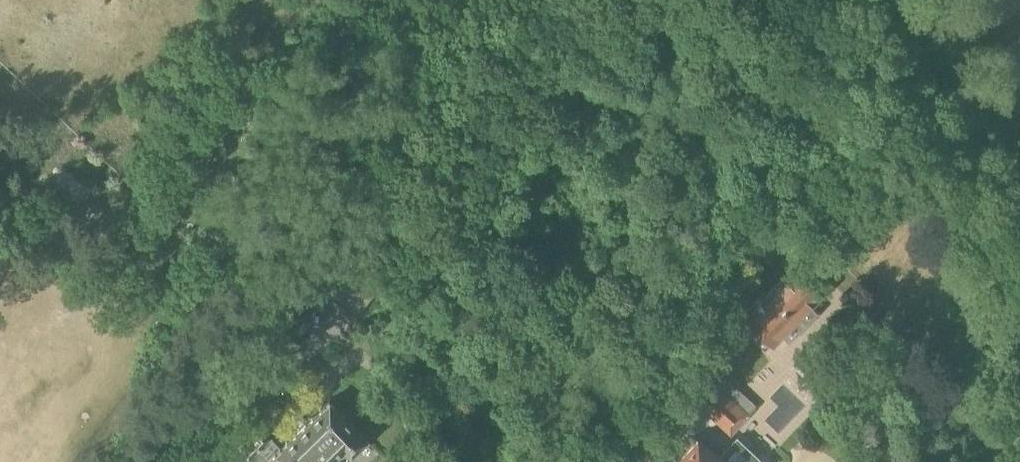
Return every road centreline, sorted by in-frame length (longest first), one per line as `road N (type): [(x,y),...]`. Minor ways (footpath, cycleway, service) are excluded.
road 1 (track): [(202,159),(329,0)]

